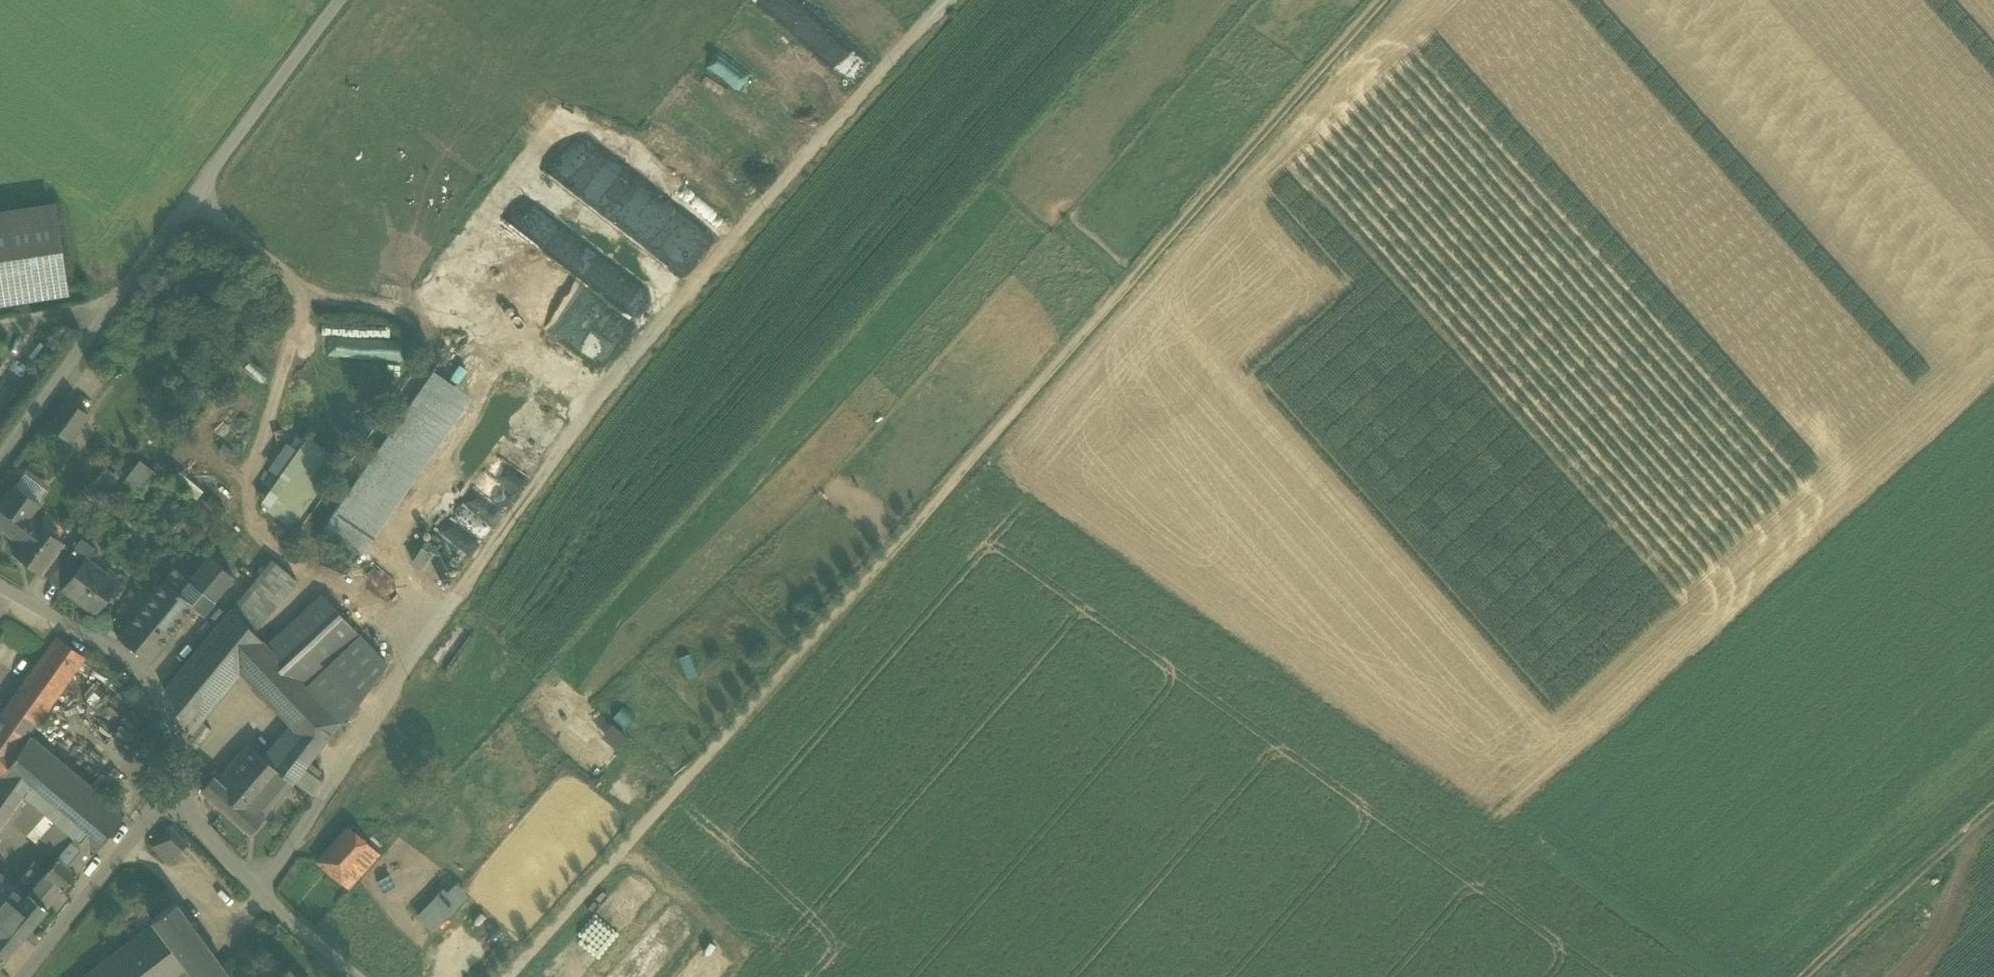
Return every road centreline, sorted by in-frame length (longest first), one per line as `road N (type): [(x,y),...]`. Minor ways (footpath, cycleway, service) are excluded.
road 1 (track): [(506,976),(1384,0)]
road 2 (track): [(261,894),(544,469),(655,327),(948,0)]
road 3 (unclassified): [(0,452),(339,0)]
road 4 (unclassified): [(185,783),(150,685),(118,656),(0,586)]
road 5 (track): [(353,976),(196,829),(185,783)]
road 6 (track): [(19,976),(185,783)]
road 7 (track): [(1811,976),(1993,815)]

